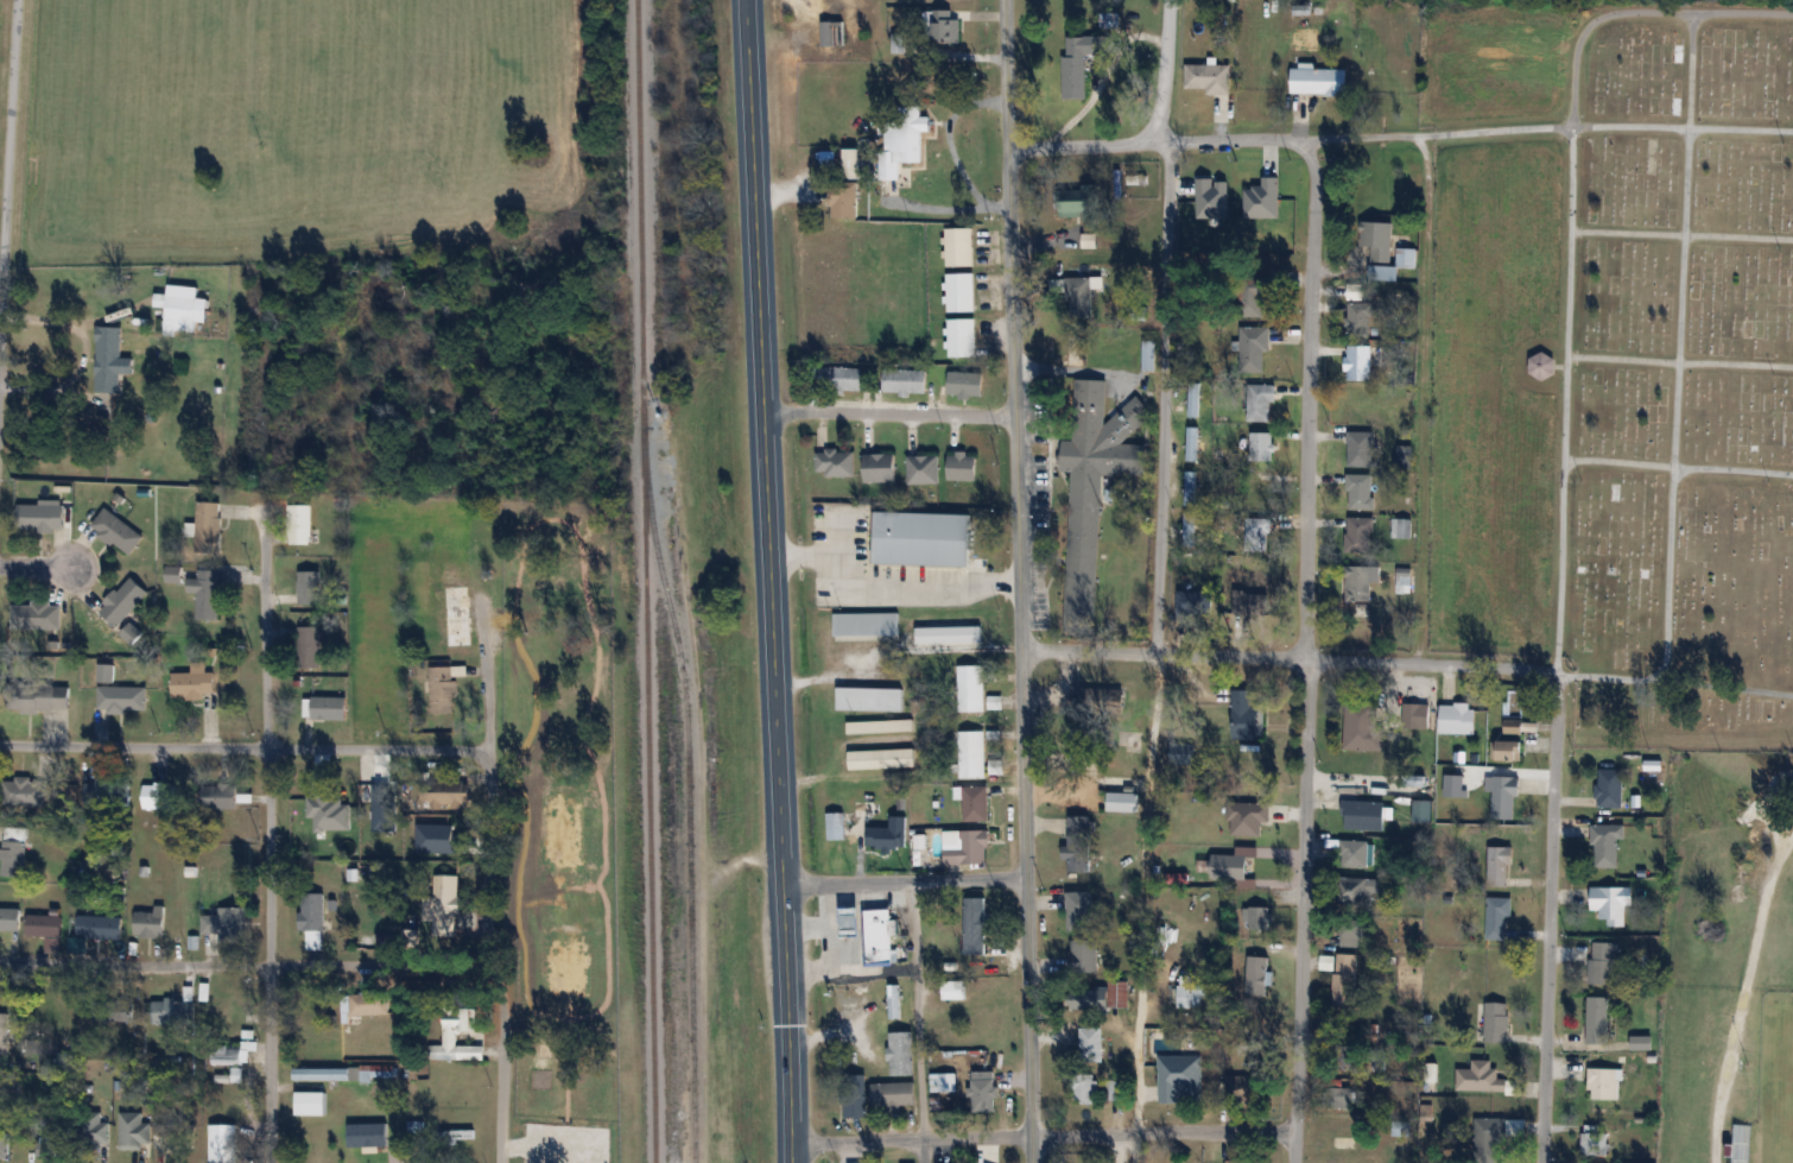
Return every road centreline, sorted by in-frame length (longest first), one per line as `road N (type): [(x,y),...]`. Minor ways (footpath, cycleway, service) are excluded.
road 1 (residential): [(1135,1162),(1166,444),(1171,141),(1160,115),(1168,0)]
road 2 (primary): [(792,1162),(752,0)]
road 3 (tertiary): [(1034,1162),(1006,0)]
road 4 (residential): [(1292,1162),(1316,196),(1305,141)]
road 5 (residential): [(271,1162),(261,510)]
road 6 (residential): [(1558,674),(1306,657),(1016,652)]
road 7 (residential): [(1292,1129),(792,1140)]
road 8 (residential): [(499,968),(0,961)]
road 9 (residential): [(1541,1162),(1558,674)]
road 10 (residential): [(488,751),(0,744)]
road 11 (residential): [(502,1162),(505,1004),(487,898),(488,751)]
road 12 (residential): [(1418,135),(1008,151)]
road 13 (residential): [(0,276),(18,0)]
road 14 (residential): [(1014,416),(764,415)]
road 15 (residential): [(1025,878),(783,887)]

